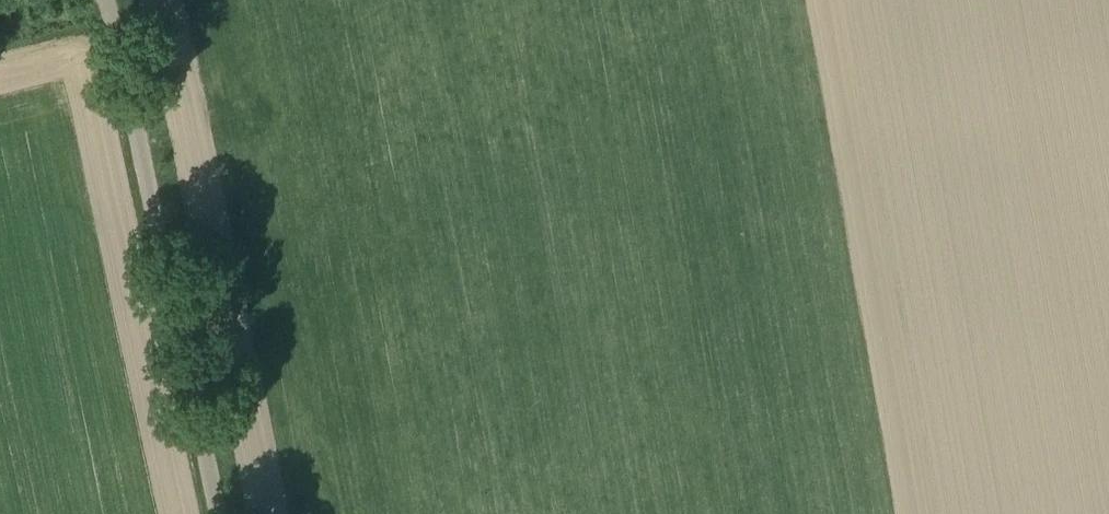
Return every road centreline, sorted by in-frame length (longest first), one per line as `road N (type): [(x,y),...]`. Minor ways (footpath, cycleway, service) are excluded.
road 1 (unclassified): [(105,0),(220,513)]

